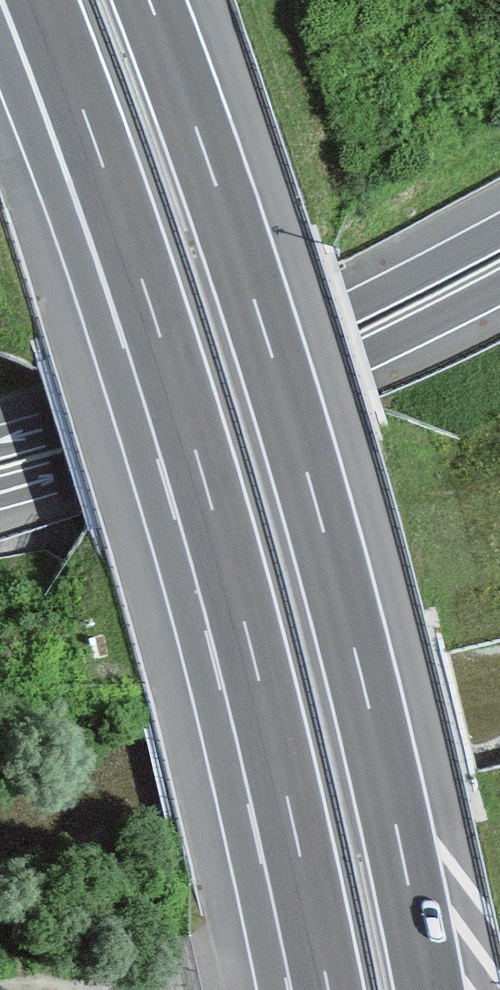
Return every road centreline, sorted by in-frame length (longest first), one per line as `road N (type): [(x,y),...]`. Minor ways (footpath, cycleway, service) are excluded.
road 1 (motorway): [(429,989),(390,798),(299,443),(149,0)]
road 2 (motorway): [(159,334),(262,690),(328,989)]
road 3 (motorway): [(499,232),(309,327),(143,396),(0,441)]
road 4 (motorway): [(0,492),(156,444),(499,286)]
road 5 (motorway): [(42,0),(159,334)]
road 6 (motorway): [(0,48),(26,115),(159,334)]

